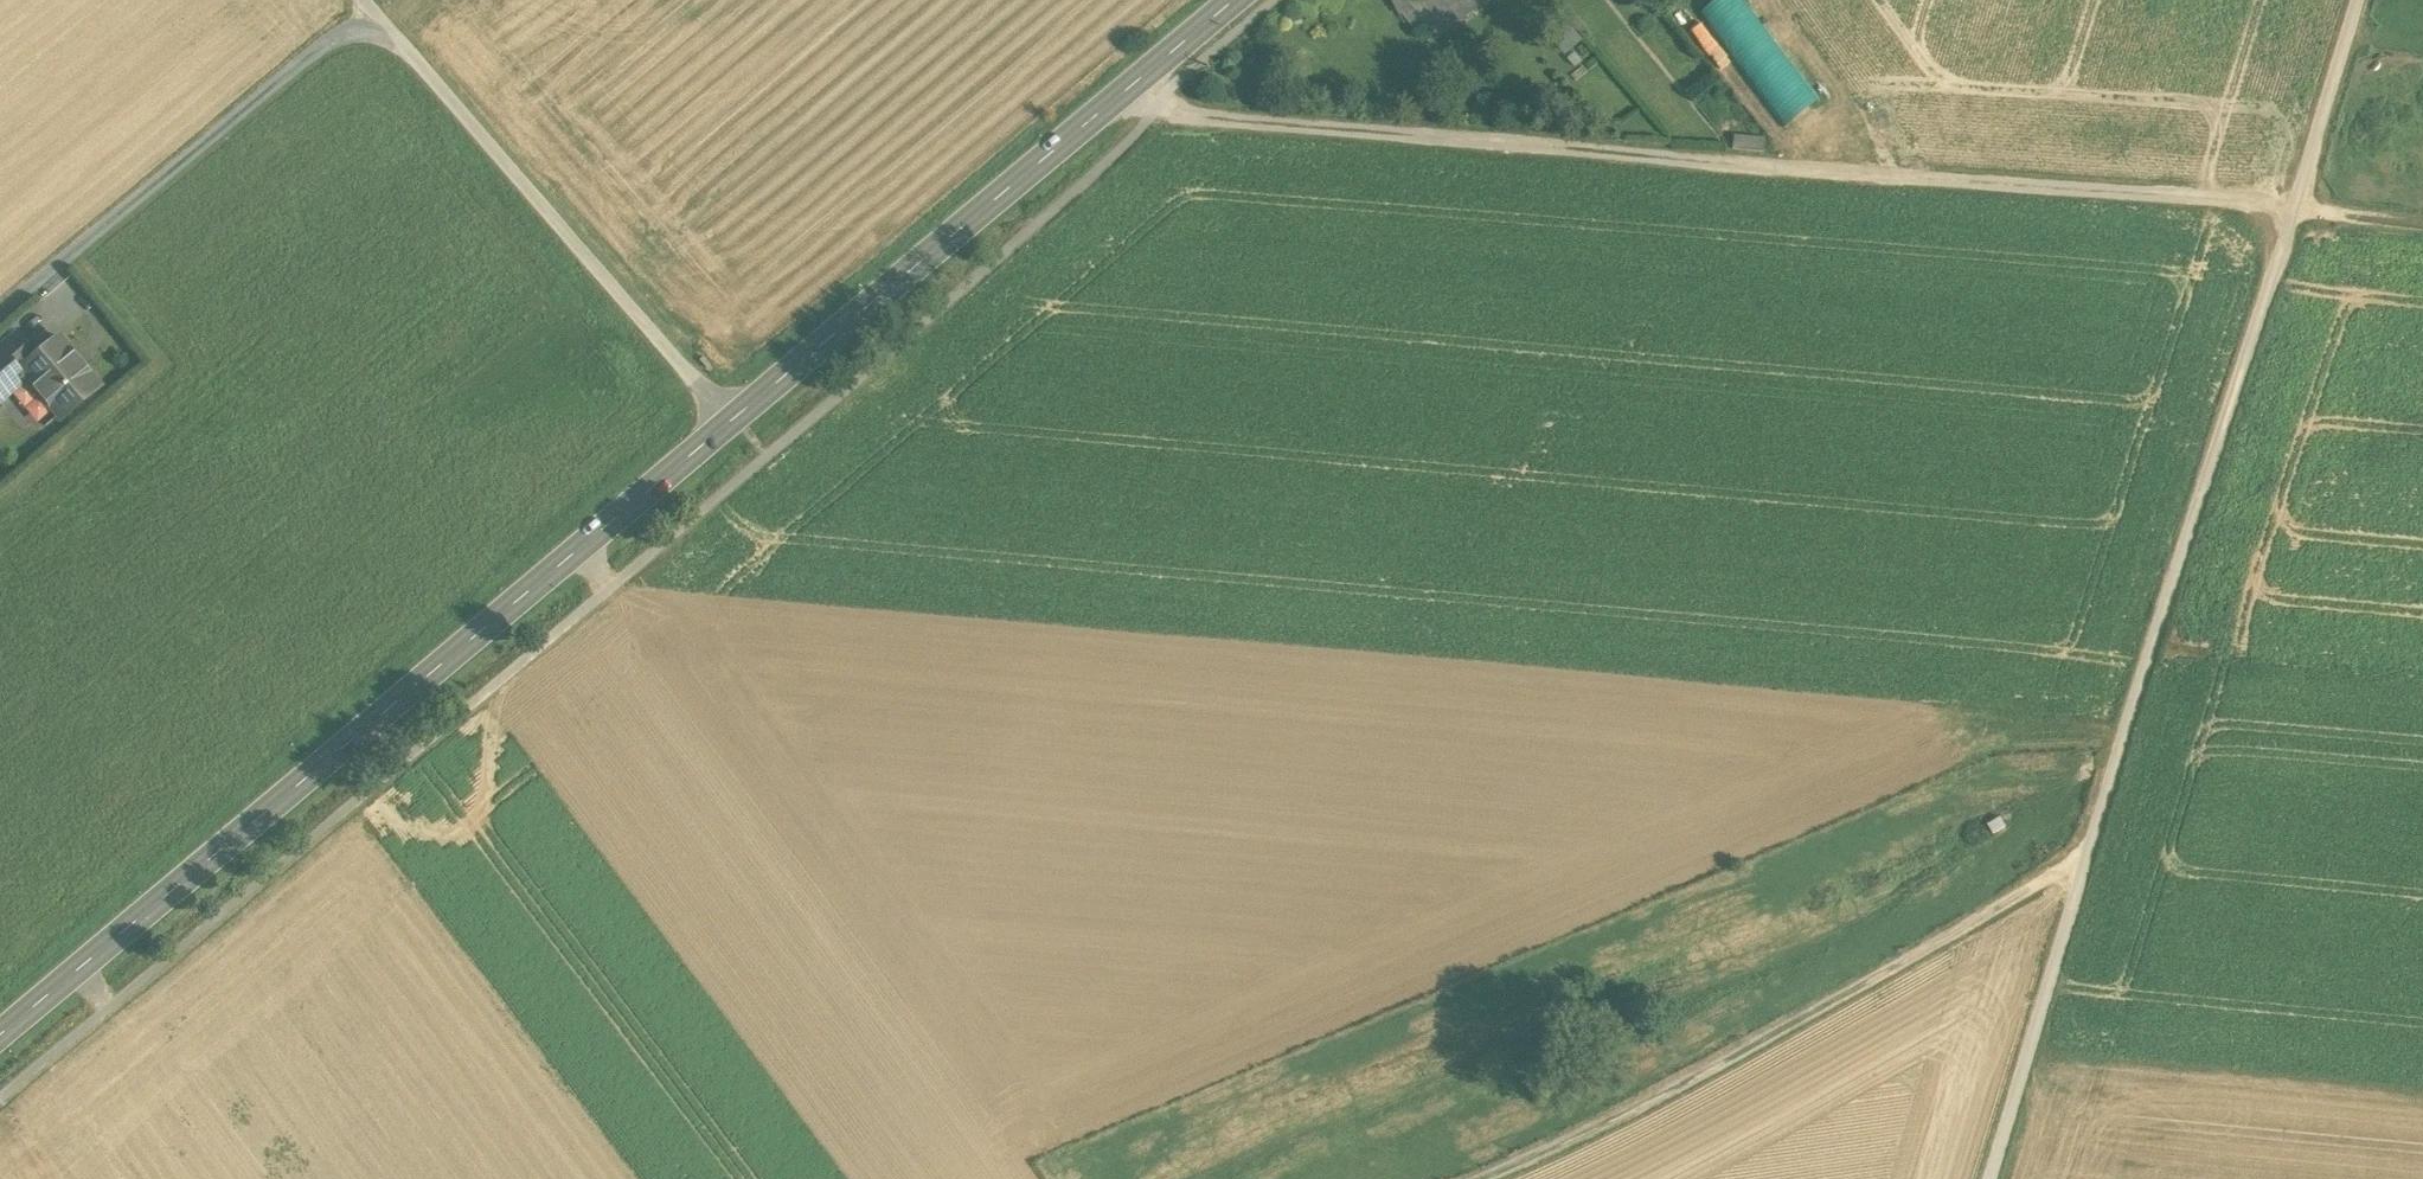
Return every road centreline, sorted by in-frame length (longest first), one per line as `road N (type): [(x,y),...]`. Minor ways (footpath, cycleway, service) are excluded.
road 1 (primary): [(0,1034),(1233,0)]
road 2 (track): [(2422,217),(1206,115),(1164,105),(1137,81)]
road 3 (track): [(1990,1178),(2359,0)]
road 4 (track): [(2086,864),(1598,1126),(1473,1178)]

